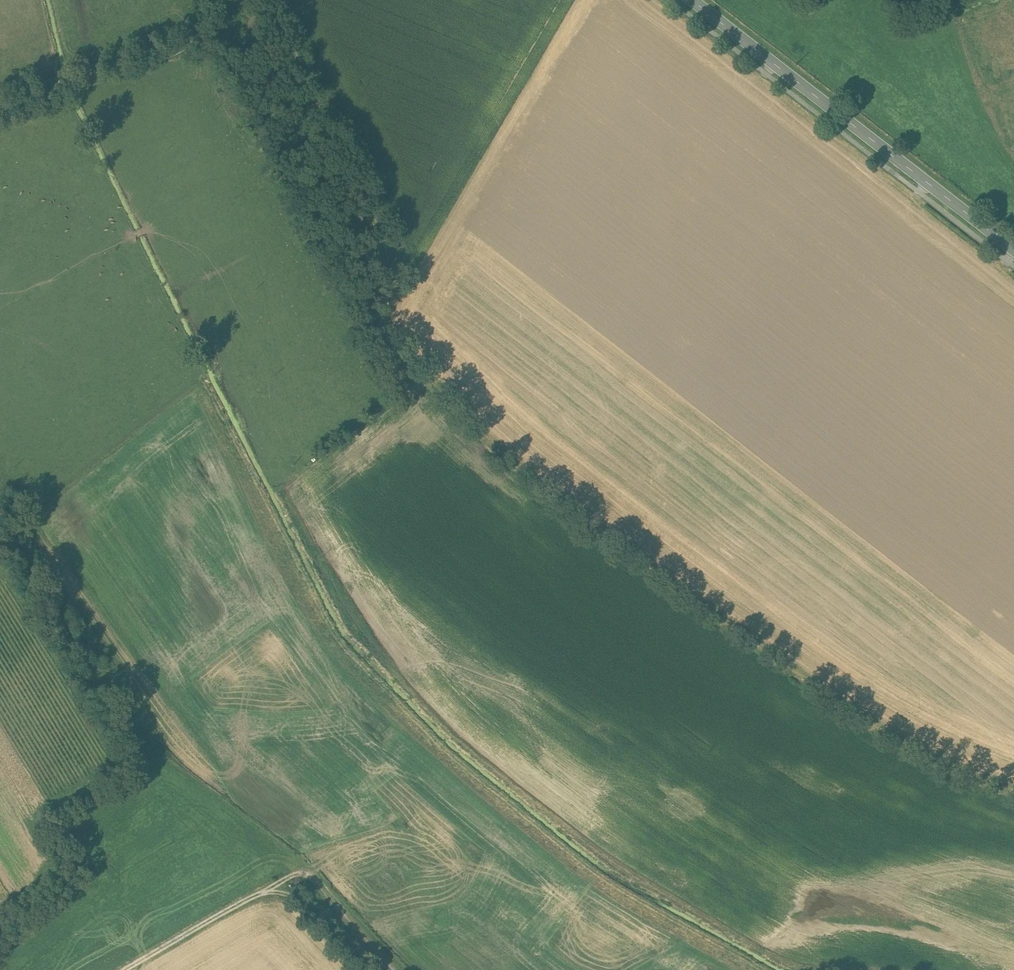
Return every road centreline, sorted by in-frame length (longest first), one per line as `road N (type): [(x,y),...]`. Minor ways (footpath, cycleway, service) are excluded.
road 1 (tertiary): [(1013,253),(690,0)]
road 2 (track): [(281,0),(330,118),(414,256)]
road 3 (track): [(0,112),(177,52),(214,0)]

